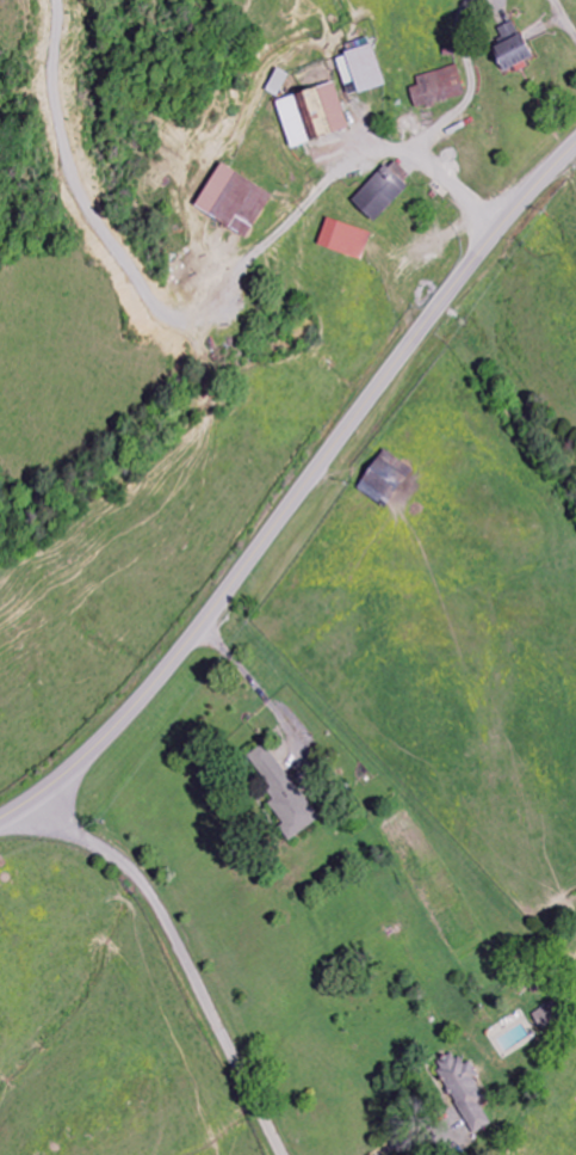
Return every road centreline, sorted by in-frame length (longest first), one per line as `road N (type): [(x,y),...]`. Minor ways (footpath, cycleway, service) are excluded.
road 1 (secondary): [(575,146),(453,288),(185,646),(88,749),(0,820)]
road 2 (residential): [(280,1154),(145,898),(30,801)]

